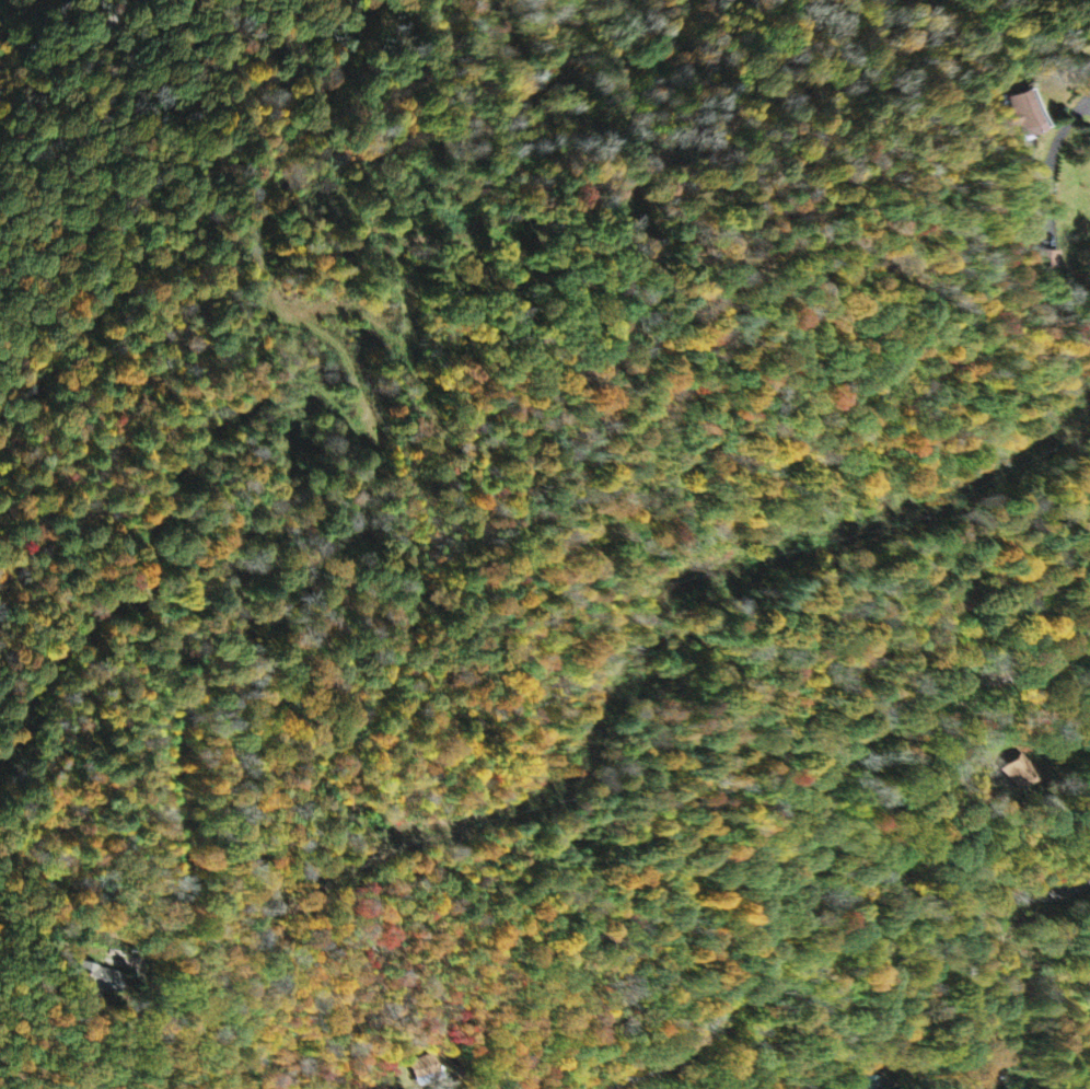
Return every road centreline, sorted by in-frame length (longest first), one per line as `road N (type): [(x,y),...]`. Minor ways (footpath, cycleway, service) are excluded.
road 1 (residential): [(1089,631),(1023,675),(936,690),(818,771),(799,808),(775,913),(737,999),(669,1061),(598,1088)]
road 2 (residential): [(981,1088),(992,1033),(983,930),(1006,906),(1089,880)]
road 3 (residential): [(1089,55),(1066,46),(1002,48),(914,0)]
road 4 (residential): [(0,113),(43,65),(111,28),(129,0)]

